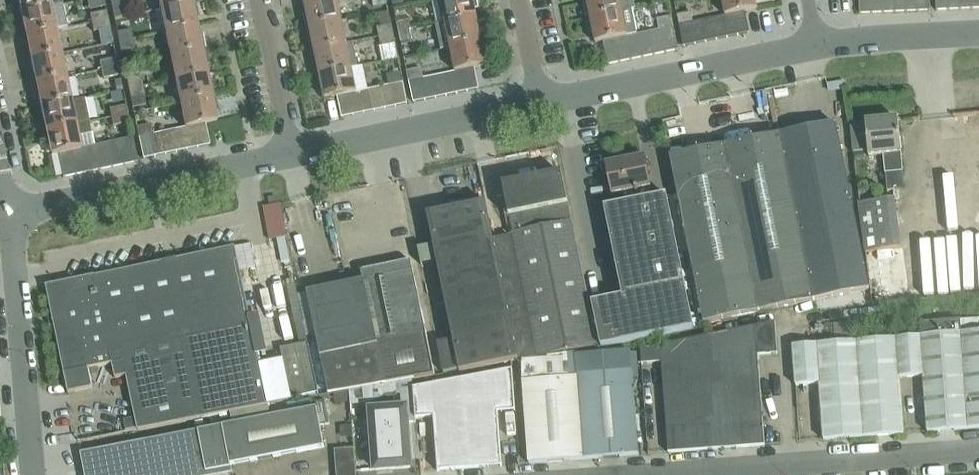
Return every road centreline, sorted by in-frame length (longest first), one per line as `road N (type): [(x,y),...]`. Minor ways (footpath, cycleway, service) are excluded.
road 1 (unclassified): [(648,474),(978,450)]
road 2 (unclassified): [(9,217),(297,158)]
road 3 (unclassified): [(542,107),(817,45)]
road 4 (unclassified): [(33,474),(9,217)]
road 5 (unclassified): [(297,158),(542,107)]
road 6 (residential): [(297,158),(260,0)]
road 7 (unclassified): [(817,45),(978,32)]

